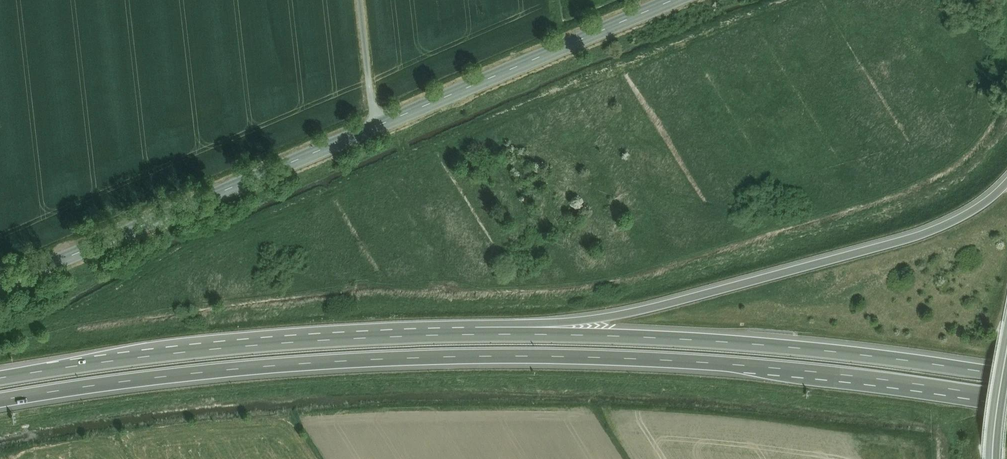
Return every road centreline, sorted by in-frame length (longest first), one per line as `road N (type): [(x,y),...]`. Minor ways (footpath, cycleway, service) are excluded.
road 1 (motorway): [(0,400),(271,366),(527,357),(768,368),(1006,398)]
road 2 (tertiary): [(0,284),(670,0)]
road 3 (motorway): [(538,334),(286,343),(0,378)]
road 4 (motorway): [(1006,183),(927,232),(538,334)]
road 5 (motorway): [(1006,376),(754,344),(538,334)]

